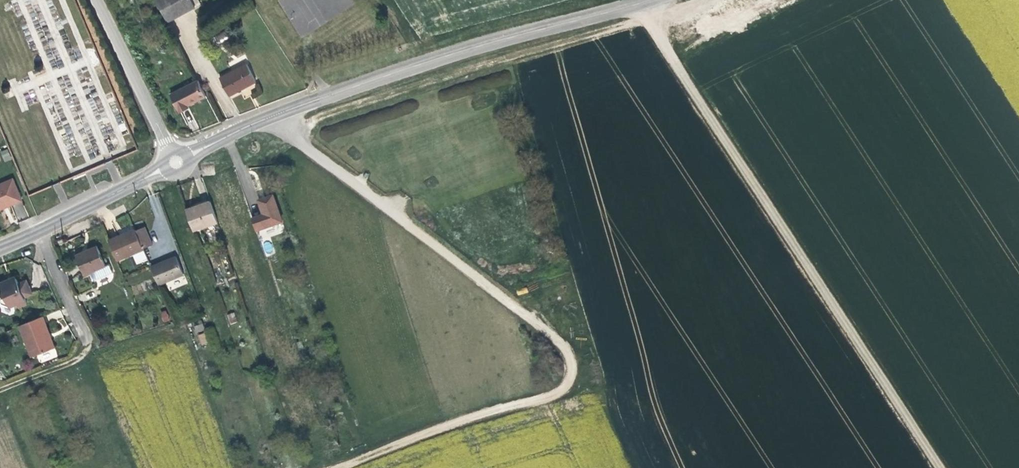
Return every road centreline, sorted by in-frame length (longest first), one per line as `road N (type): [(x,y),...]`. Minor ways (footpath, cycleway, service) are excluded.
road 1 (track): [(267,118),(557,331),(573,352),(573,369),(560,383),(330,467)]
road 2 (track): [(947,467),(673,49),(650,0)]
road 3 (tertiary): [(176,162),(267,118),(386,76),(650,0)]
road 4 (residential): [(0,390),(74,362),(93,342),(38,231)]
road 5 (residential): [(93,0),(176,162)]
road 6 (tertiary): [(38,231),(176,162)]

